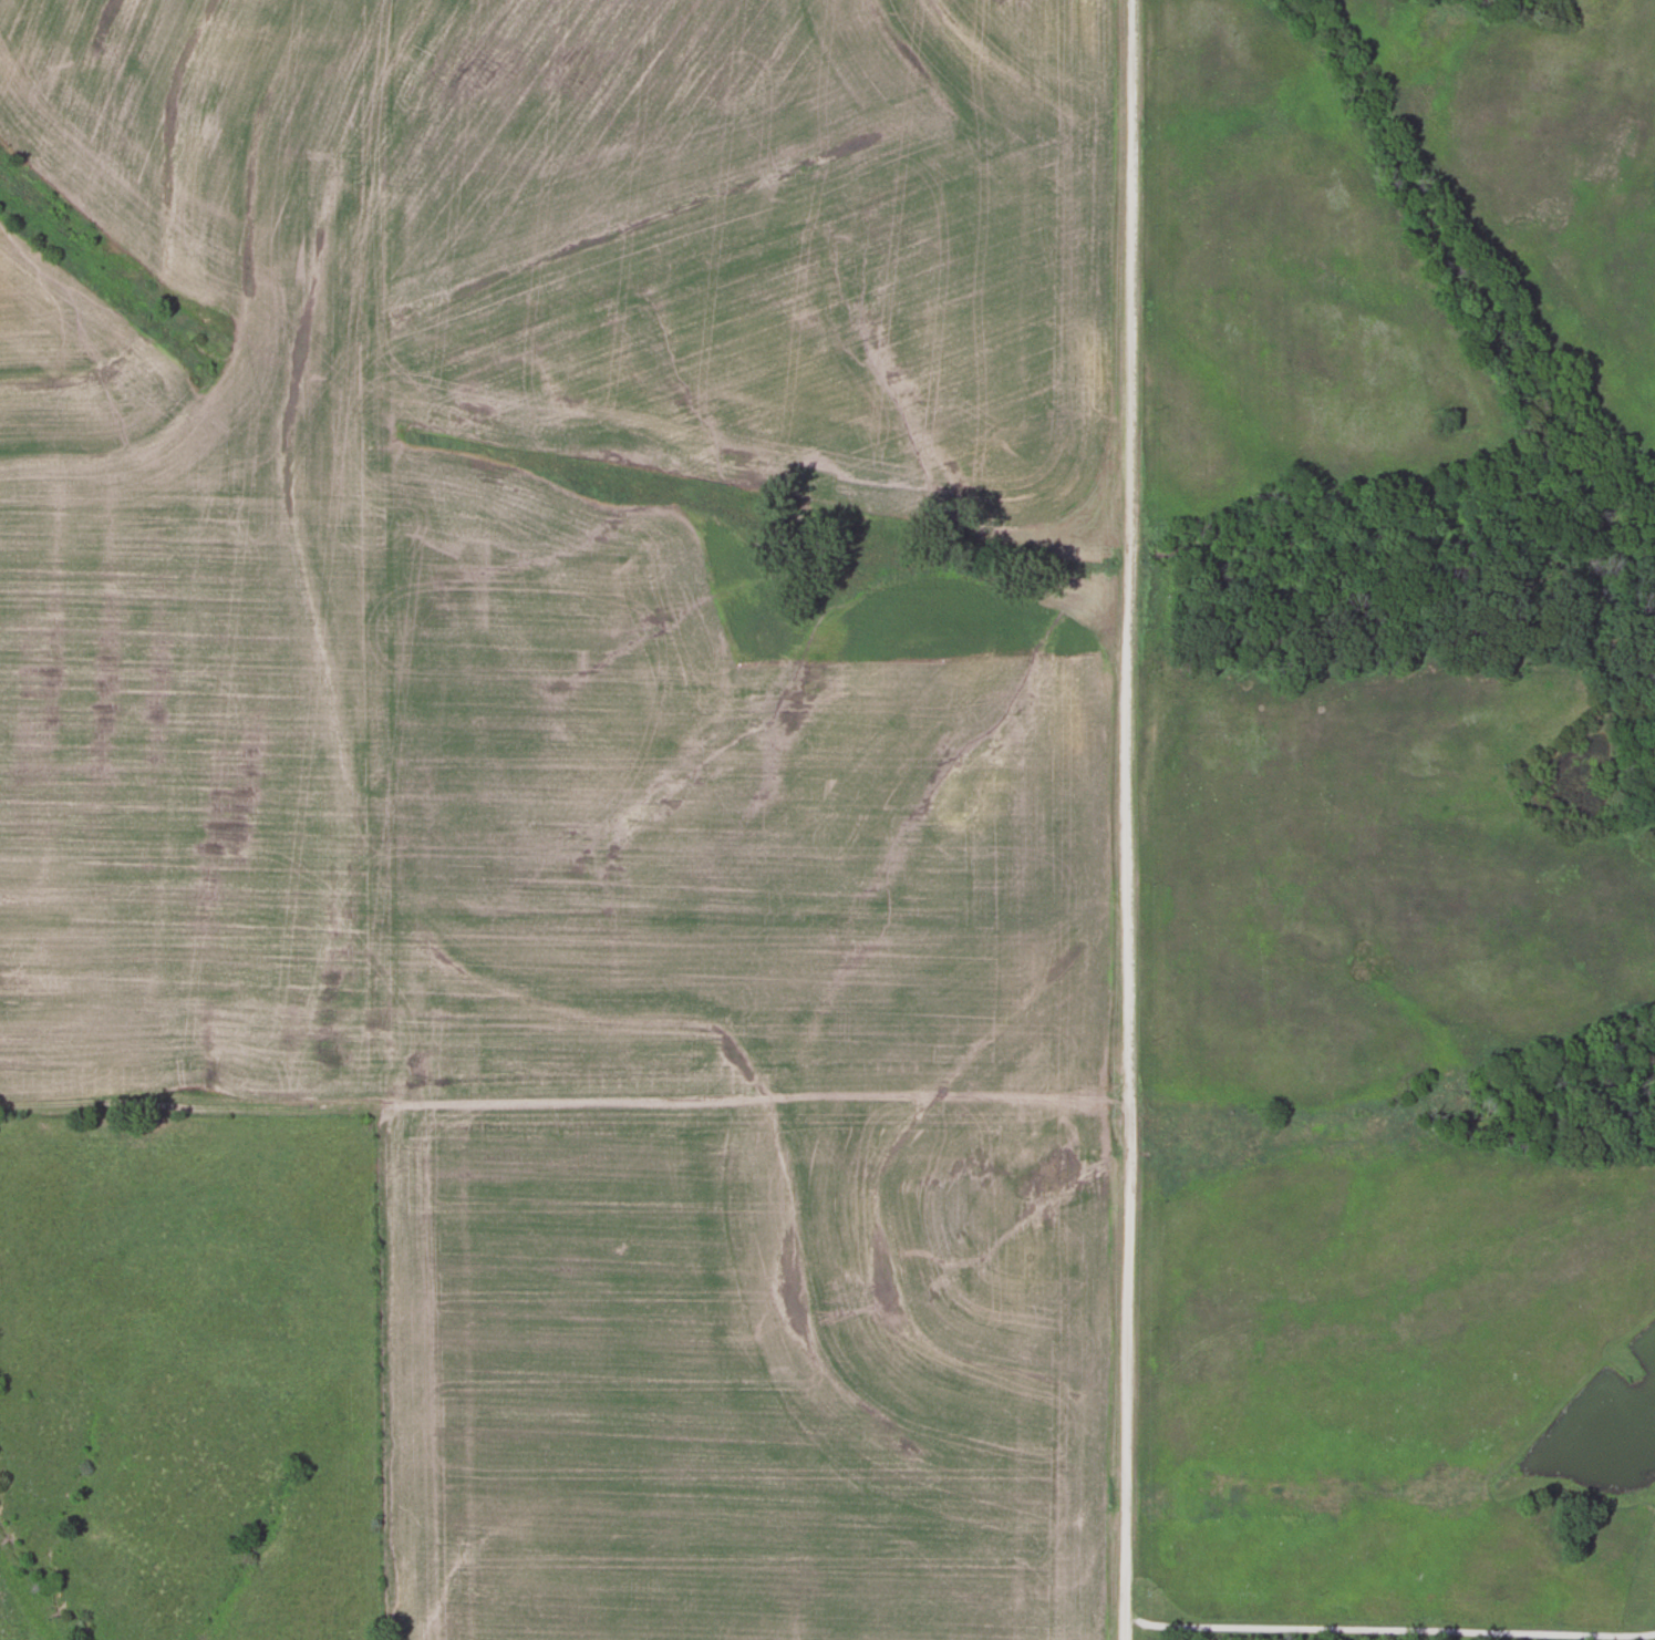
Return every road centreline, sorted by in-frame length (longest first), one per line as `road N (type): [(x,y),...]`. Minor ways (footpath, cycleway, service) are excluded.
road 1 (residential): [(1127,1639),(1137,0)]

